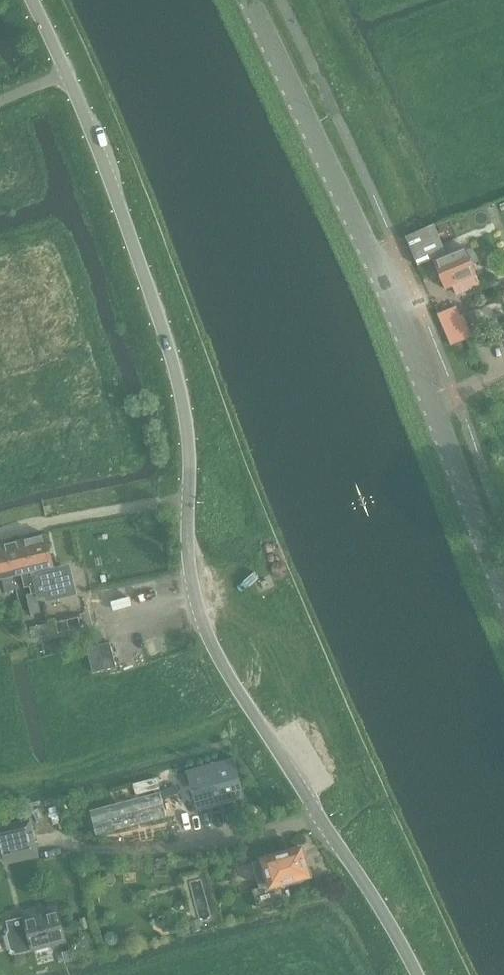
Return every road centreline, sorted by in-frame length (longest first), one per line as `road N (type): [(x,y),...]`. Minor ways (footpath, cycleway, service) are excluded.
road 1 (unclassified): [(418,974),(219,669),(199,625),(187,544),(188,439),(179,379),(128,229),(27,0)]
road 2 (tertiary): [(503,593),(385,289),(249,0)]

